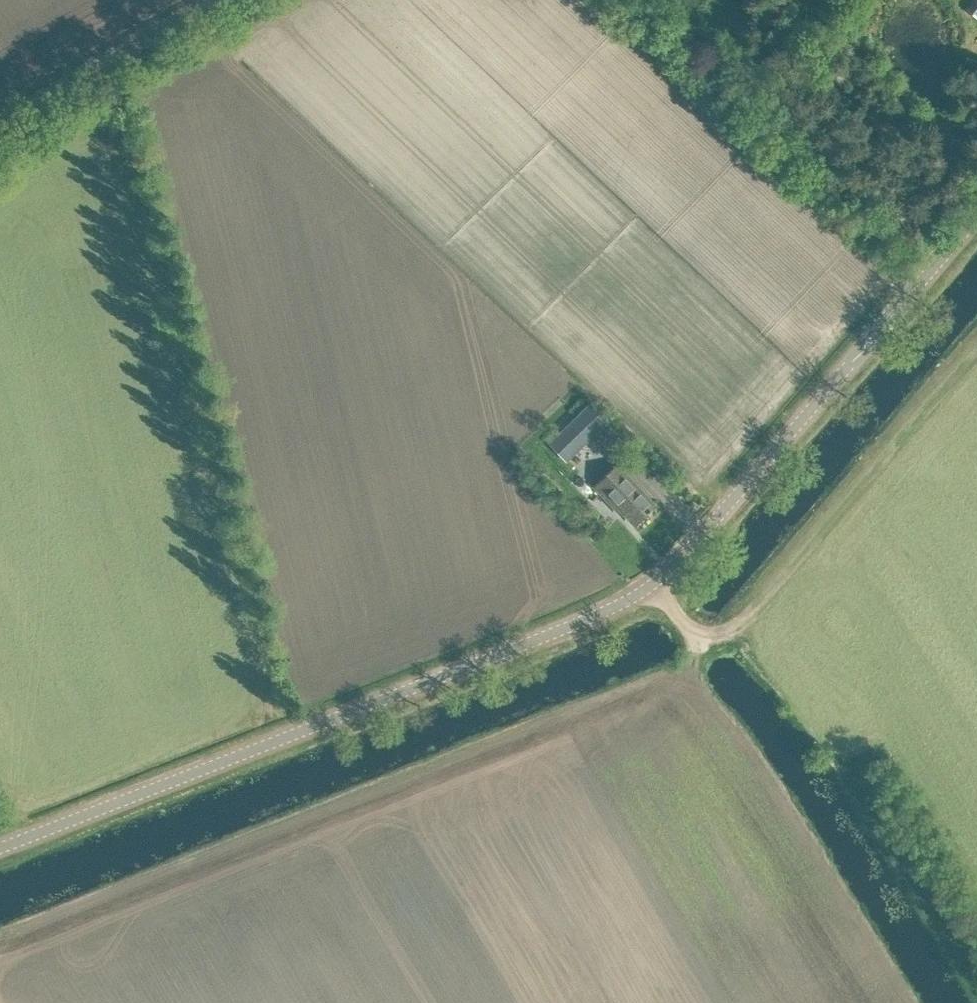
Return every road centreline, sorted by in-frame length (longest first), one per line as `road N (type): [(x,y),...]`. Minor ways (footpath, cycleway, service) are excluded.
road 1 (tertiary): [(0,850),(636,596),(699,543),(976,219)]

